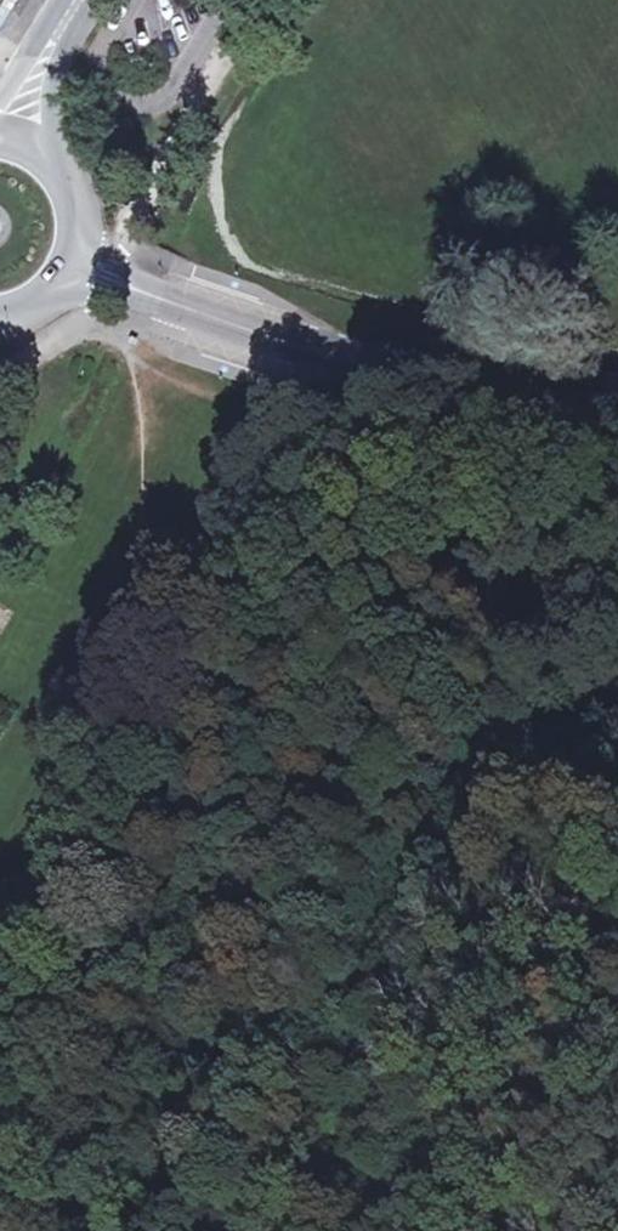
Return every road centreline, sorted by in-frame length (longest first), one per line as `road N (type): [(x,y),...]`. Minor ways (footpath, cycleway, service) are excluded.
road 1 (secondary): [(128,287),(339,356),(454,378),(617,394)]

